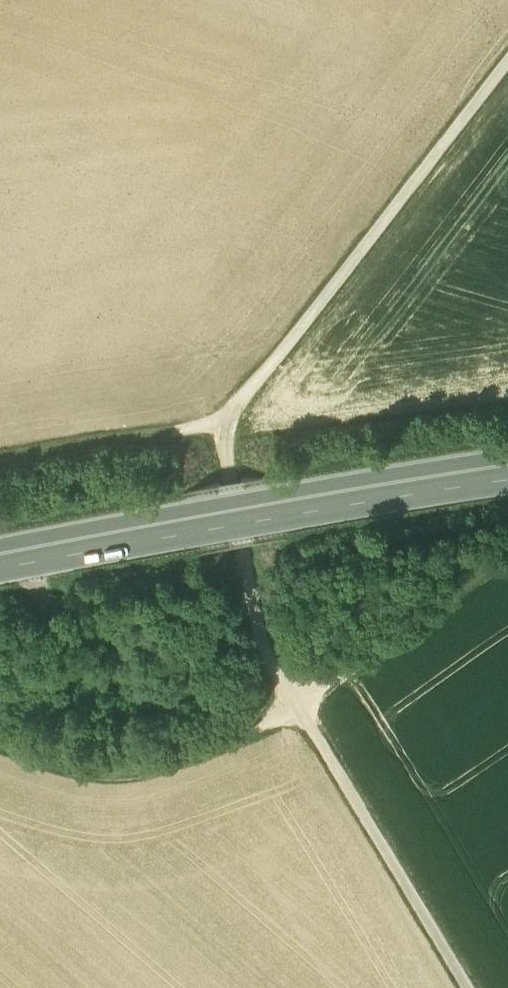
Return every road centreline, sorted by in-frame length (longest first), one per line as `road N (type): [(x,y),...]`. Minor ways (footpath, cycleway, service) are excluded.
road 1 (track): [(507,61),(223,422),(265,651),(474,987)]
road 2 (track): [(507,555),(295,704),(181,763),(82,772),(0,750)]
road 3 (primary): [(507,471),(289,500),(0,557)]
road 4 (track): [(223,422),(0,460)]

